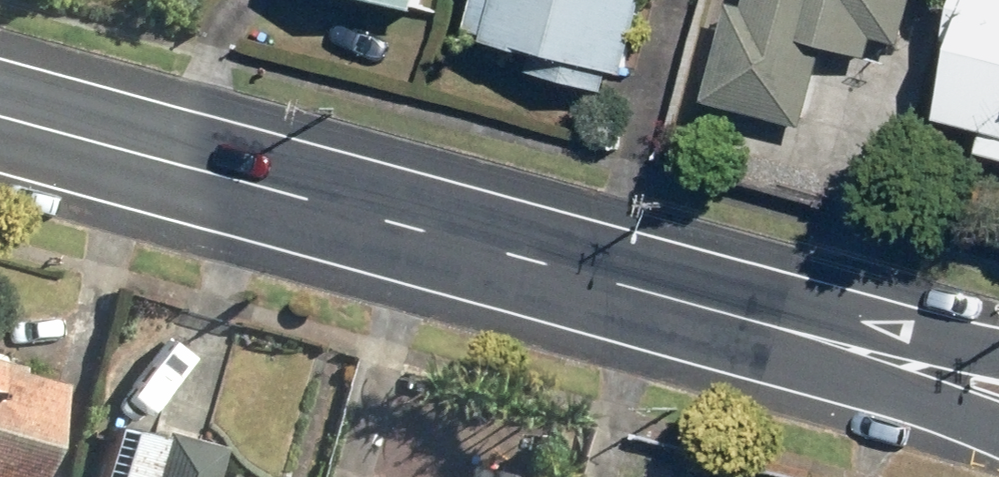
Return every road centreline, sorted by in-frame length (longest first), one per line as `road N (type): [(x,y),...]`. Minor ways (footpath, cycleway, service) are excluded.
road 1 (tertiary): [(796,335),(0,115)]
road 2 (tertiary): [(998,432),(796,335)]
road 3 (tertiary): [(796,335),(998,361)]

